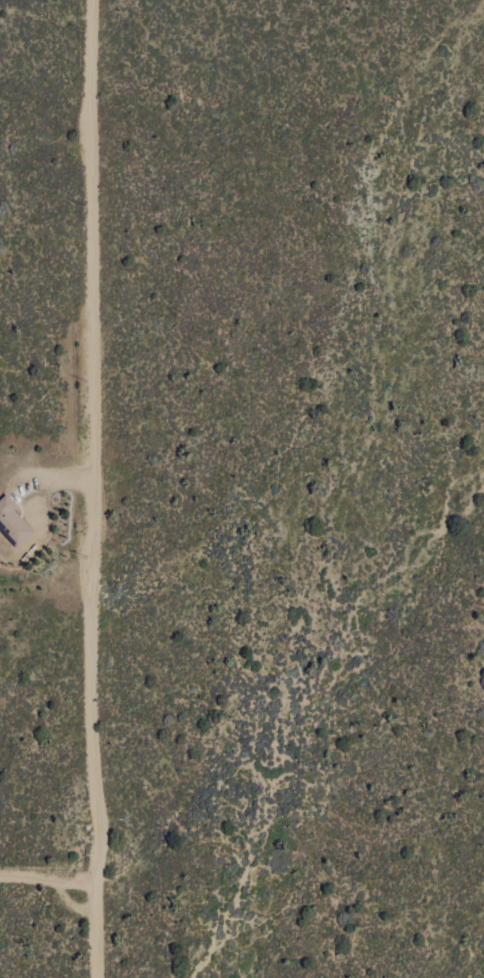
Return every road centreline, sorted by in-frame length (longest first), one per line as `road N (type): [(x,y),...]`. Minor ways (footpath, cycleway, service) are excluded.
road 1 (residential): [(92,0),(96,977)]

